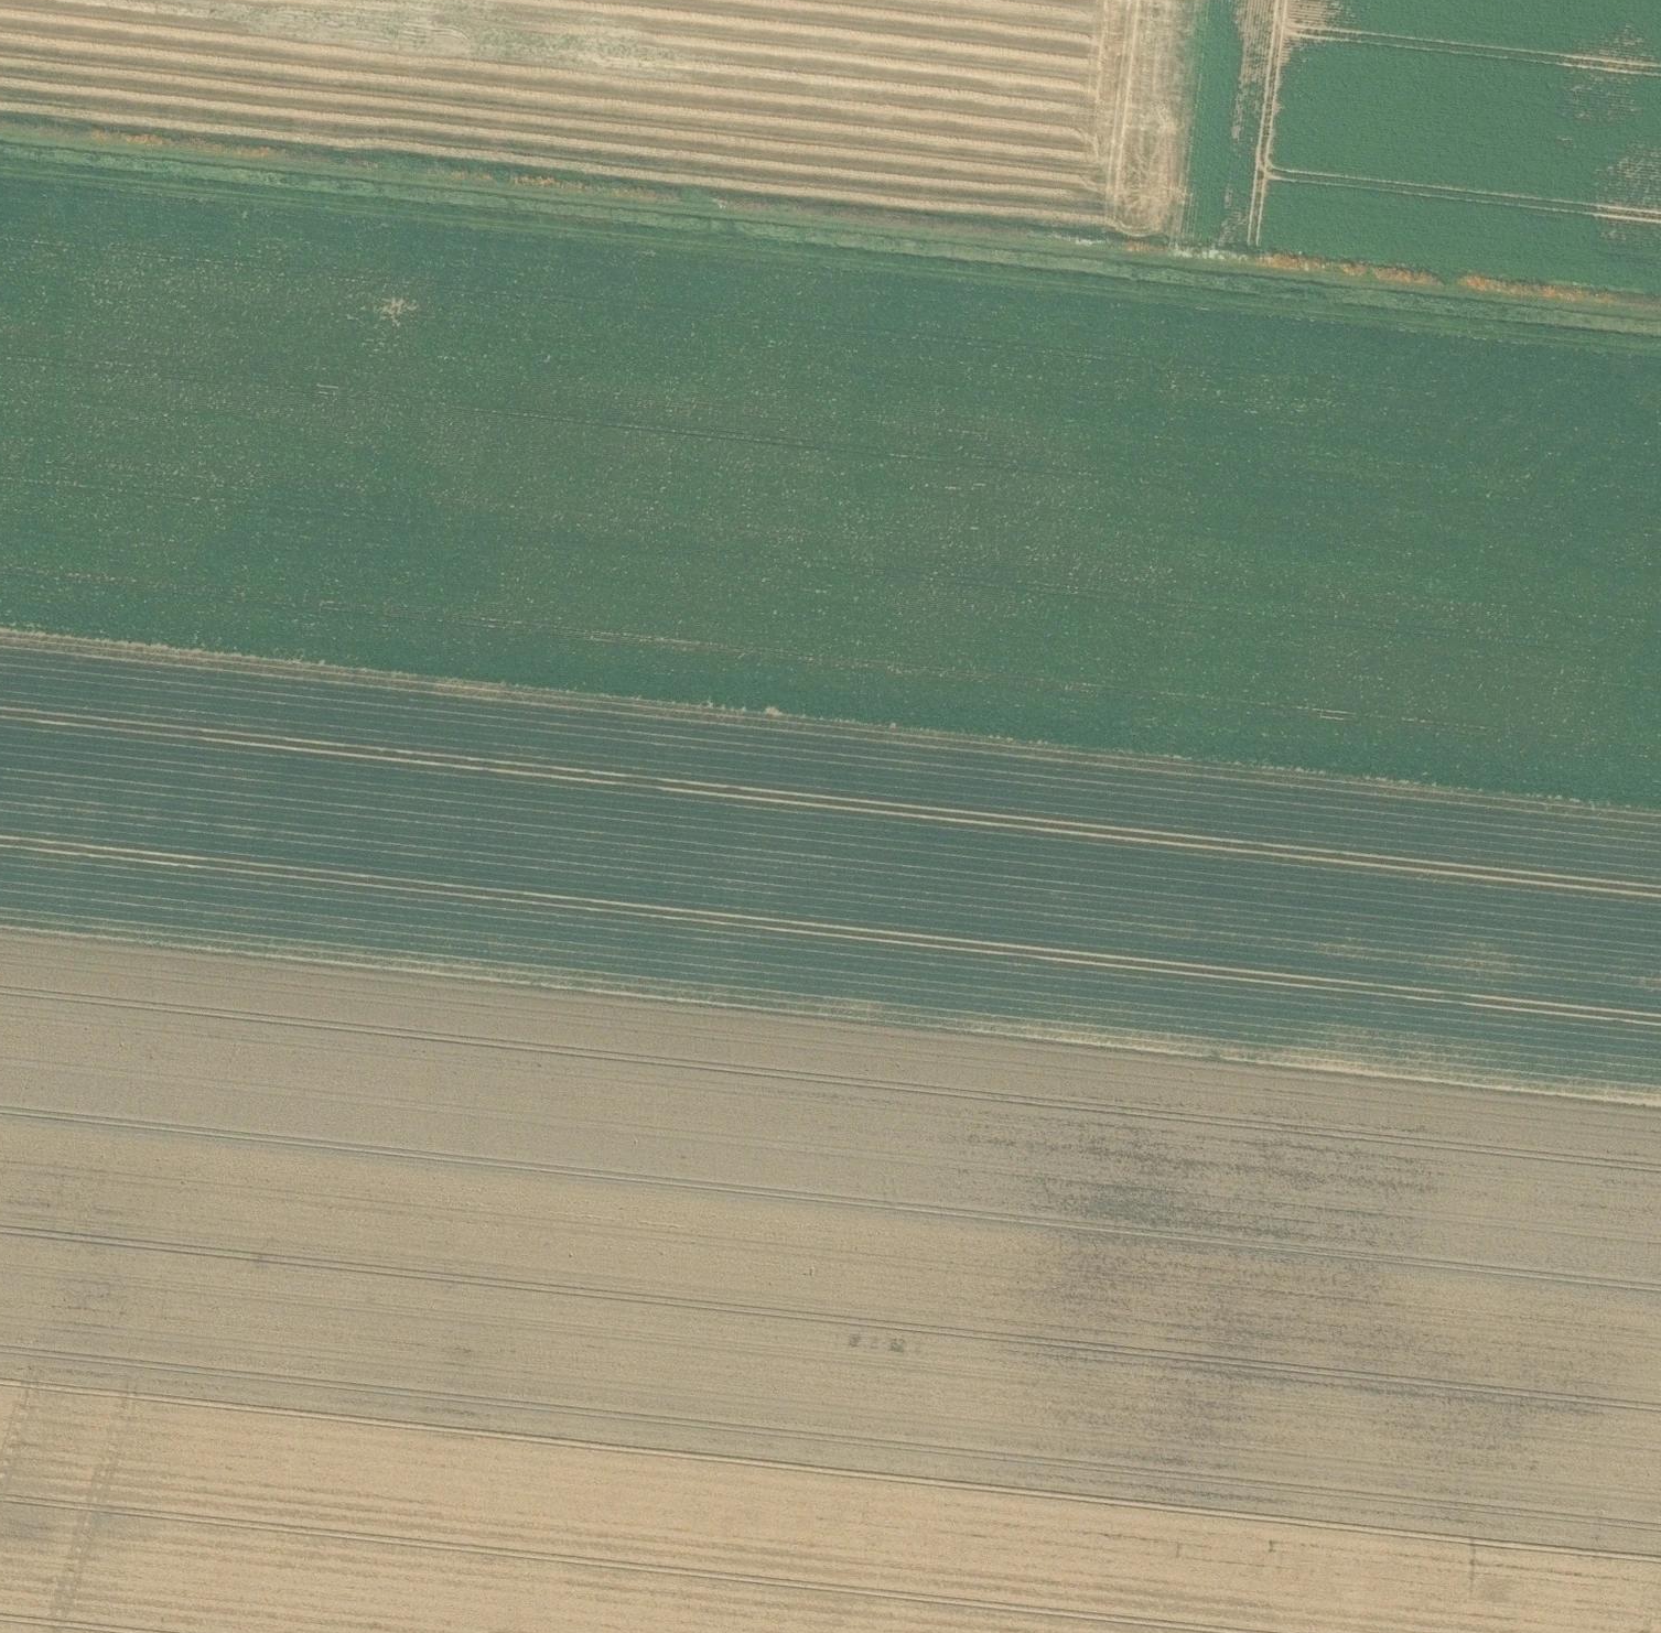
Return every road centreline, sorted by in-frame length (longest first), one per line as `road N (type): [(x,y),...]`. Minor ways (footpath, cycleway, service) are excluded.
road 1 (track): [(1660,309),(0,132)]

